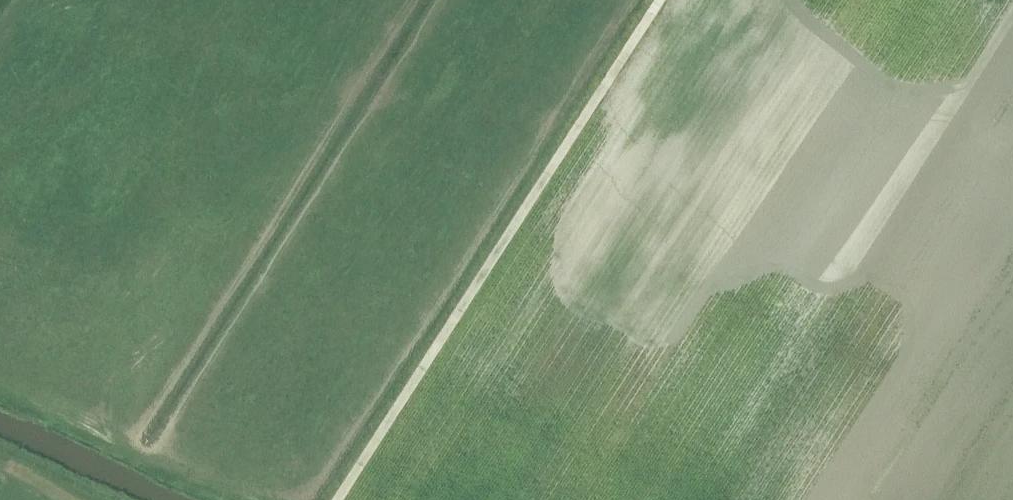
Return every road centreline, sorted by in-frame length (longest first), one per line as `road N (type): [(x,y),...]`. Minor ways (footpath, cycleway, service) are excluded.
road 1 (track): [(339,499),(662,0)]

